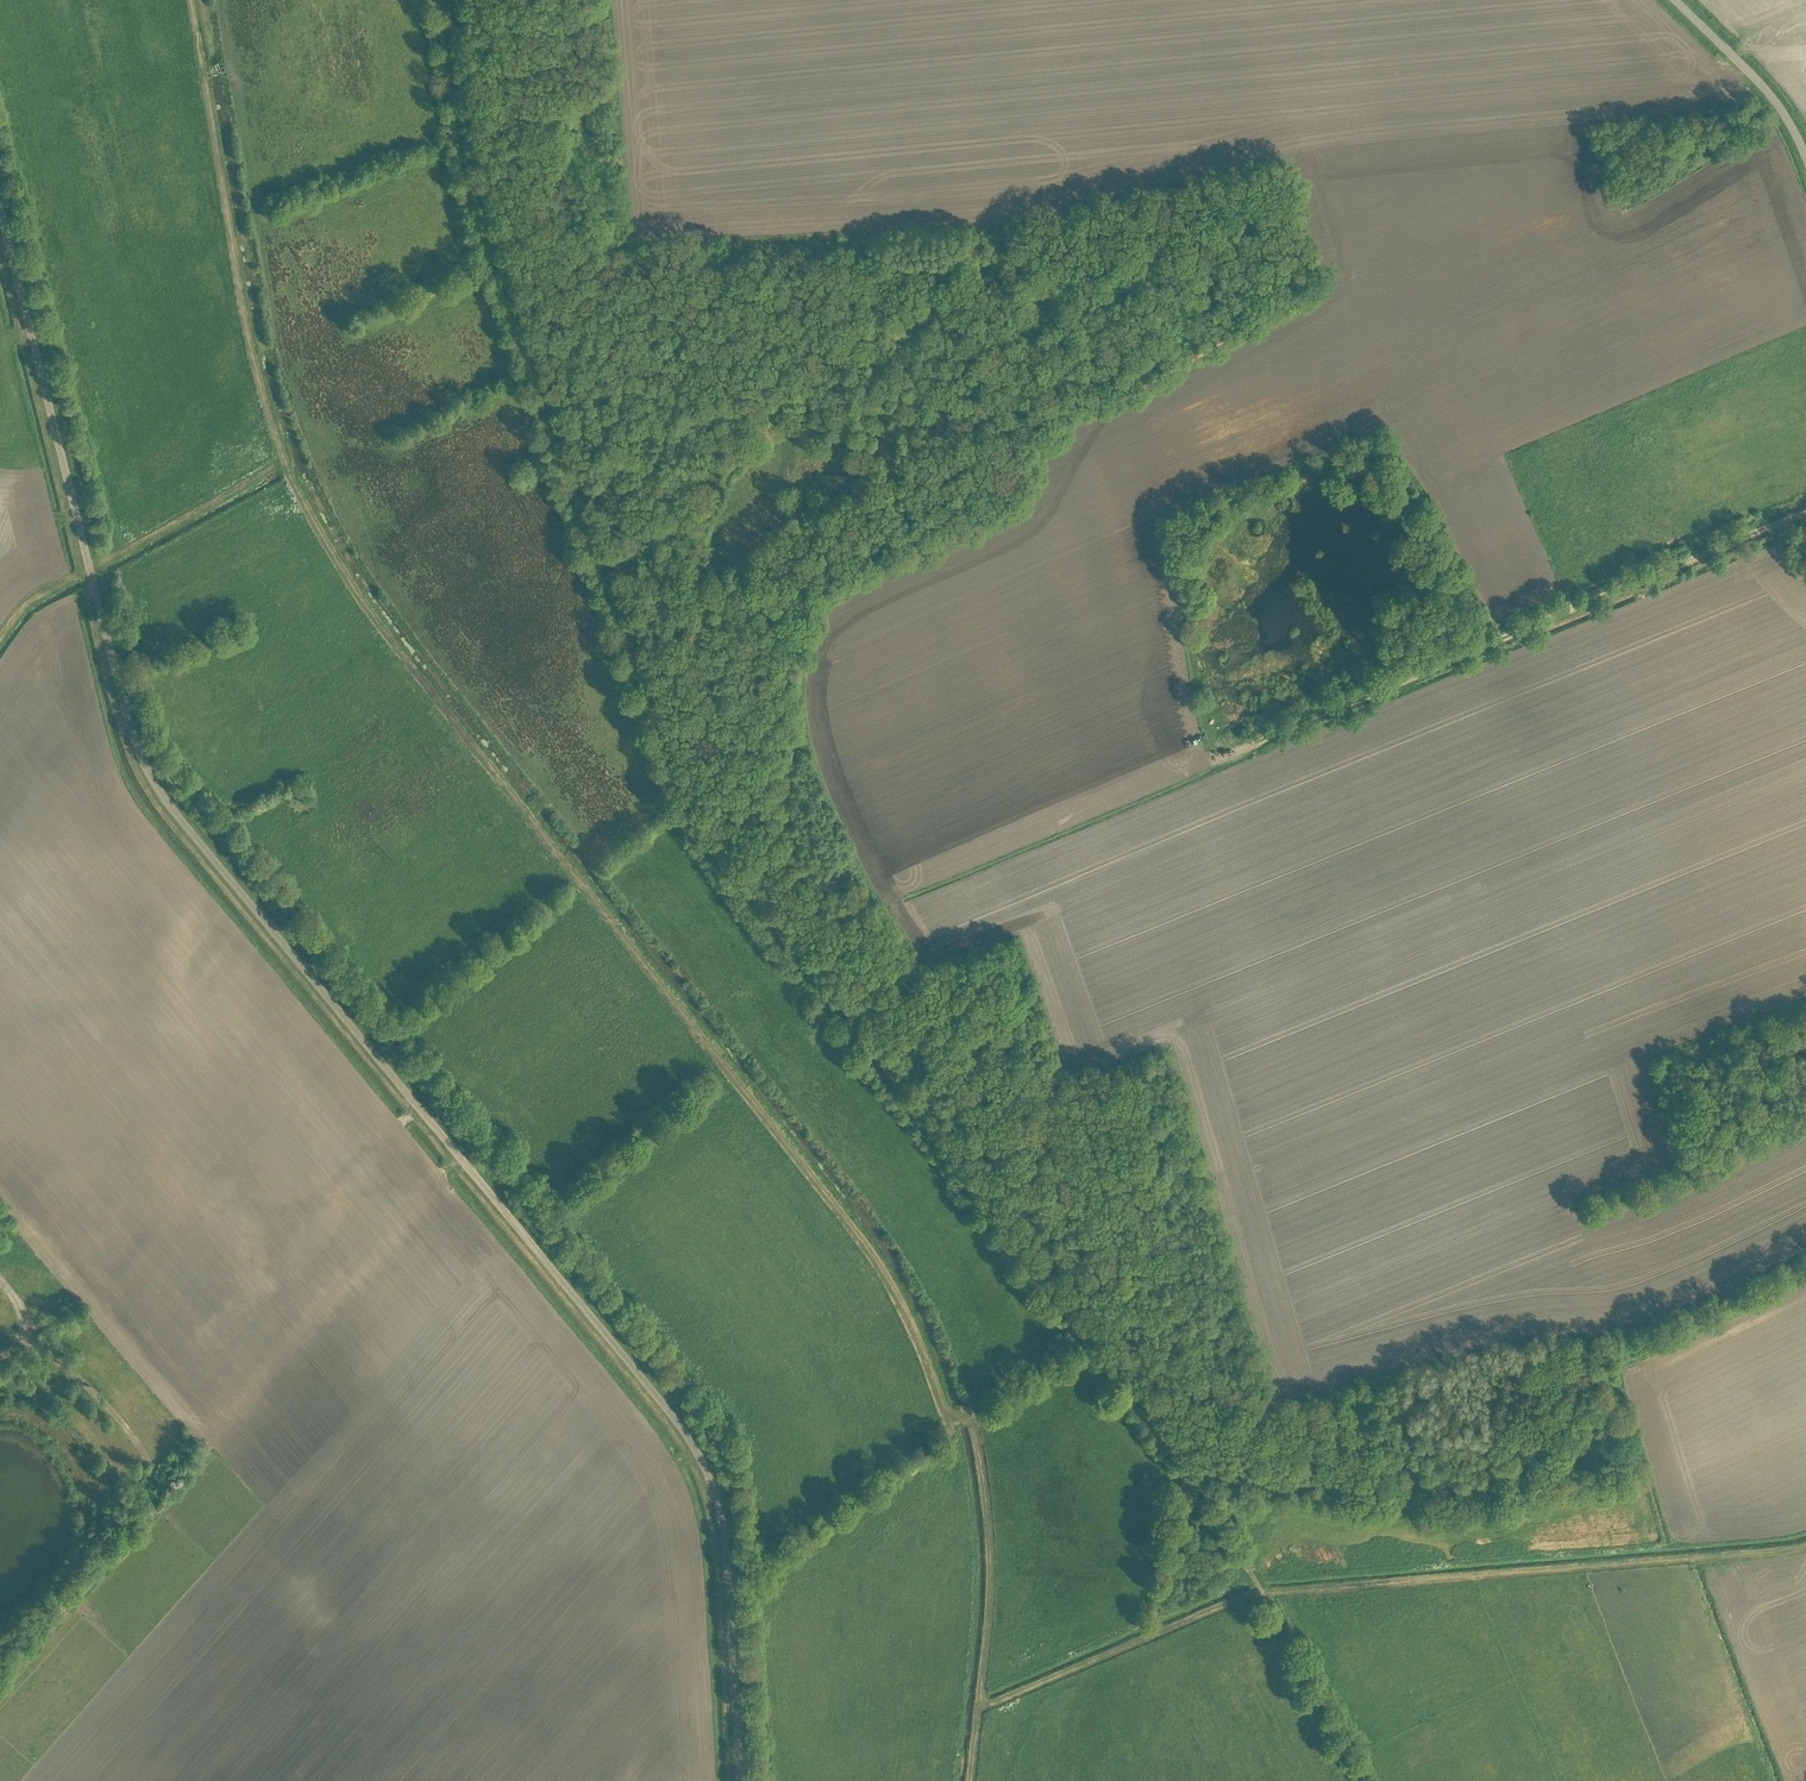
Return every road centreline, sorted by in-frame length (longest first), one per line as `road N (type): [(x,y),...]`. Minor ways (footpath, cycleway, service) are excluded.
road 1 (unclassified): [(739,1780),(721,1512),(687,1432),(169,805),(145,765),(0,210)]
road 2 (track): [(449,0),(461,107),(484,202),(686,774),(702,812),(819,973)]
road 3 (track): [(819,973),(1183,1452),(1362,1780)]
road 4 (track): [(1805,1274),(1618,1363),(1538,1445),(1503,1462),(1415,1468),(1183,1452)]
road 5 (track): [(1768,527),(1489,642)]
road 6 (track): [(1489,642),(1215,762)]
road 7 (unclassified): [(1674,0),(1765,88),(1805,160)]

